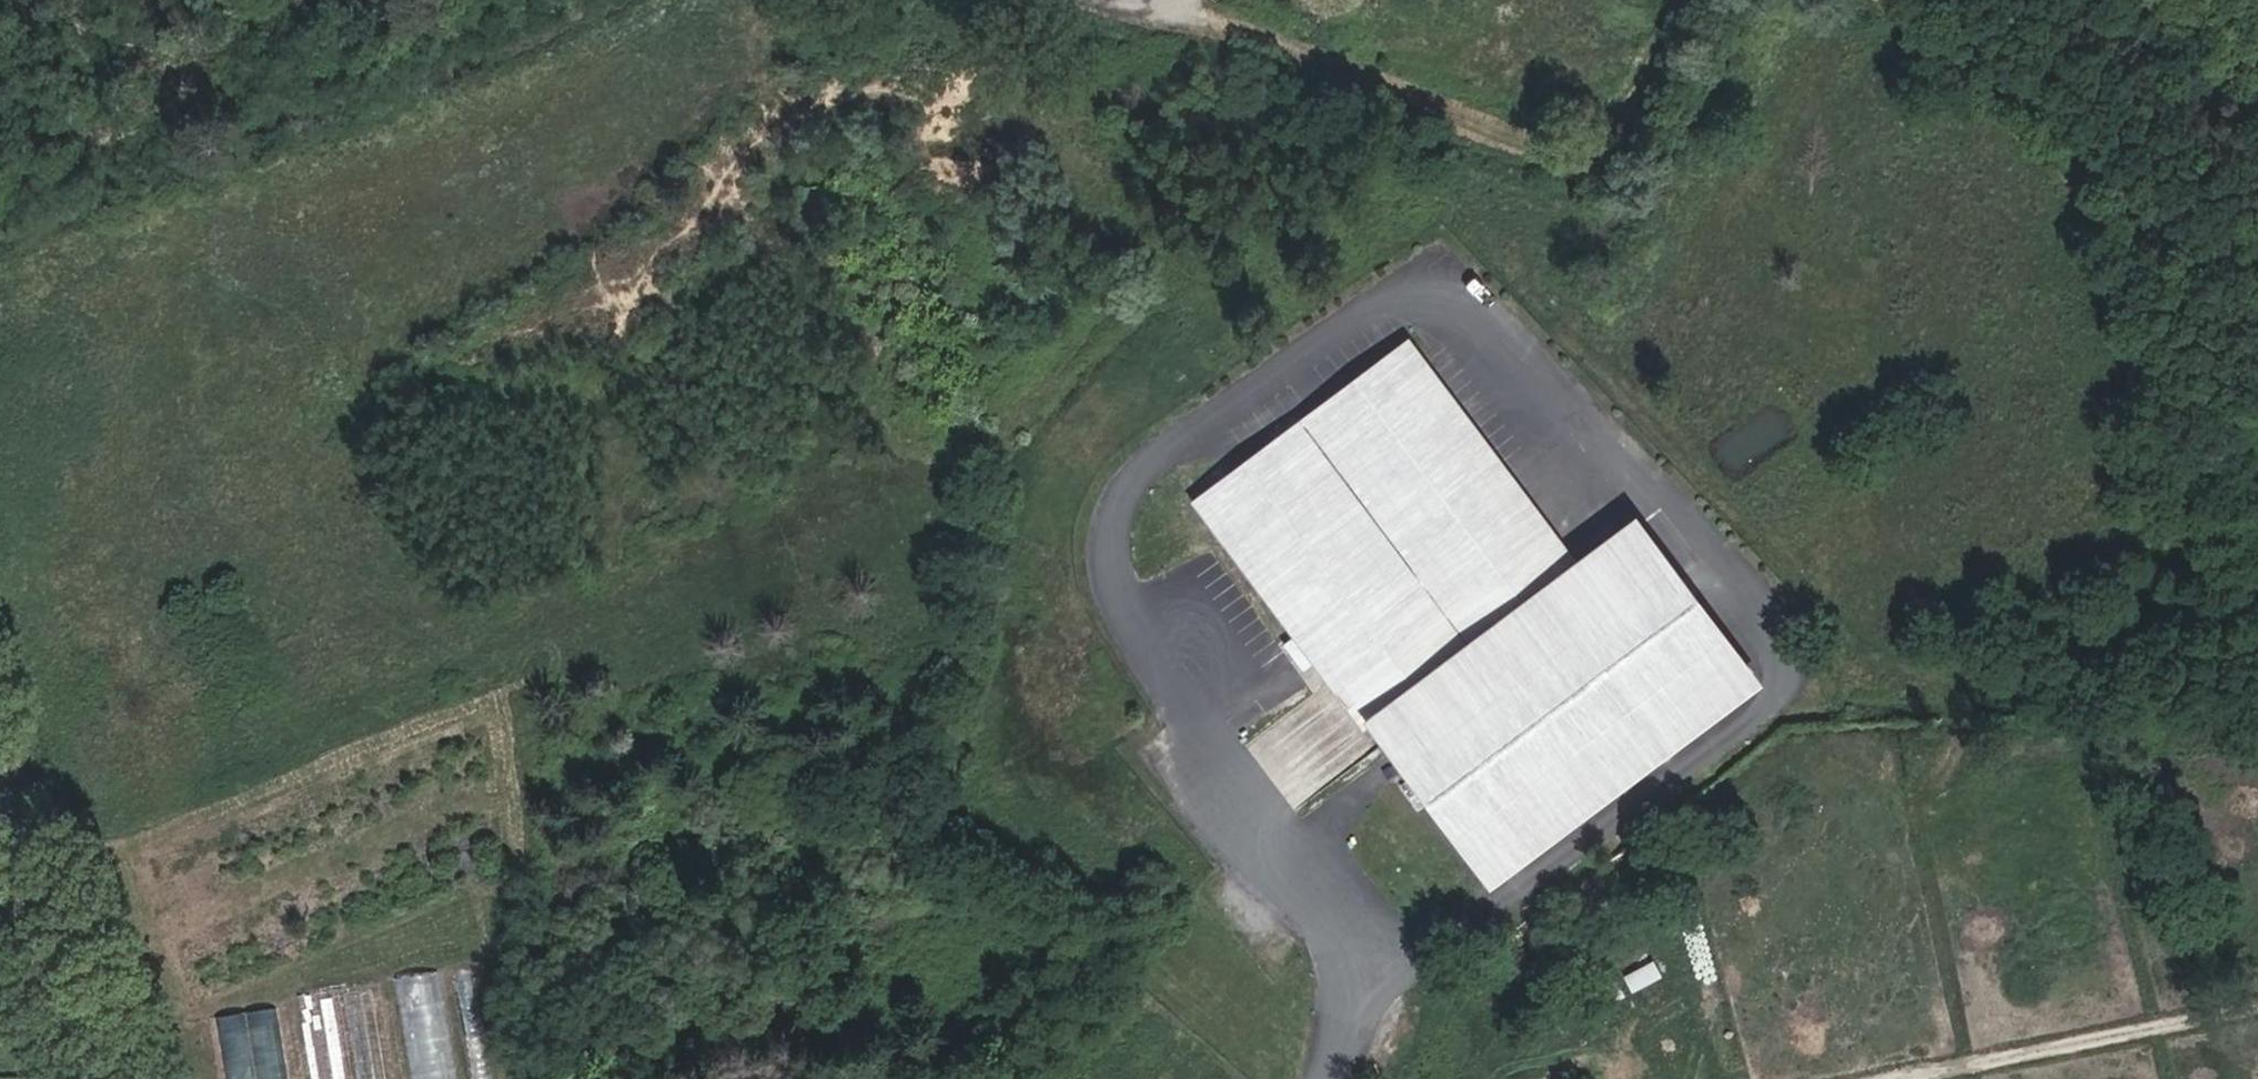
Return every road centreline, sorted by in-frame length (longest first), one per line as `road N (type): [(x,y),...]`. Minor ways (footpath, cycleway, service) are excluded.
road 1 (primary): [(0,783),(110,1078)]

